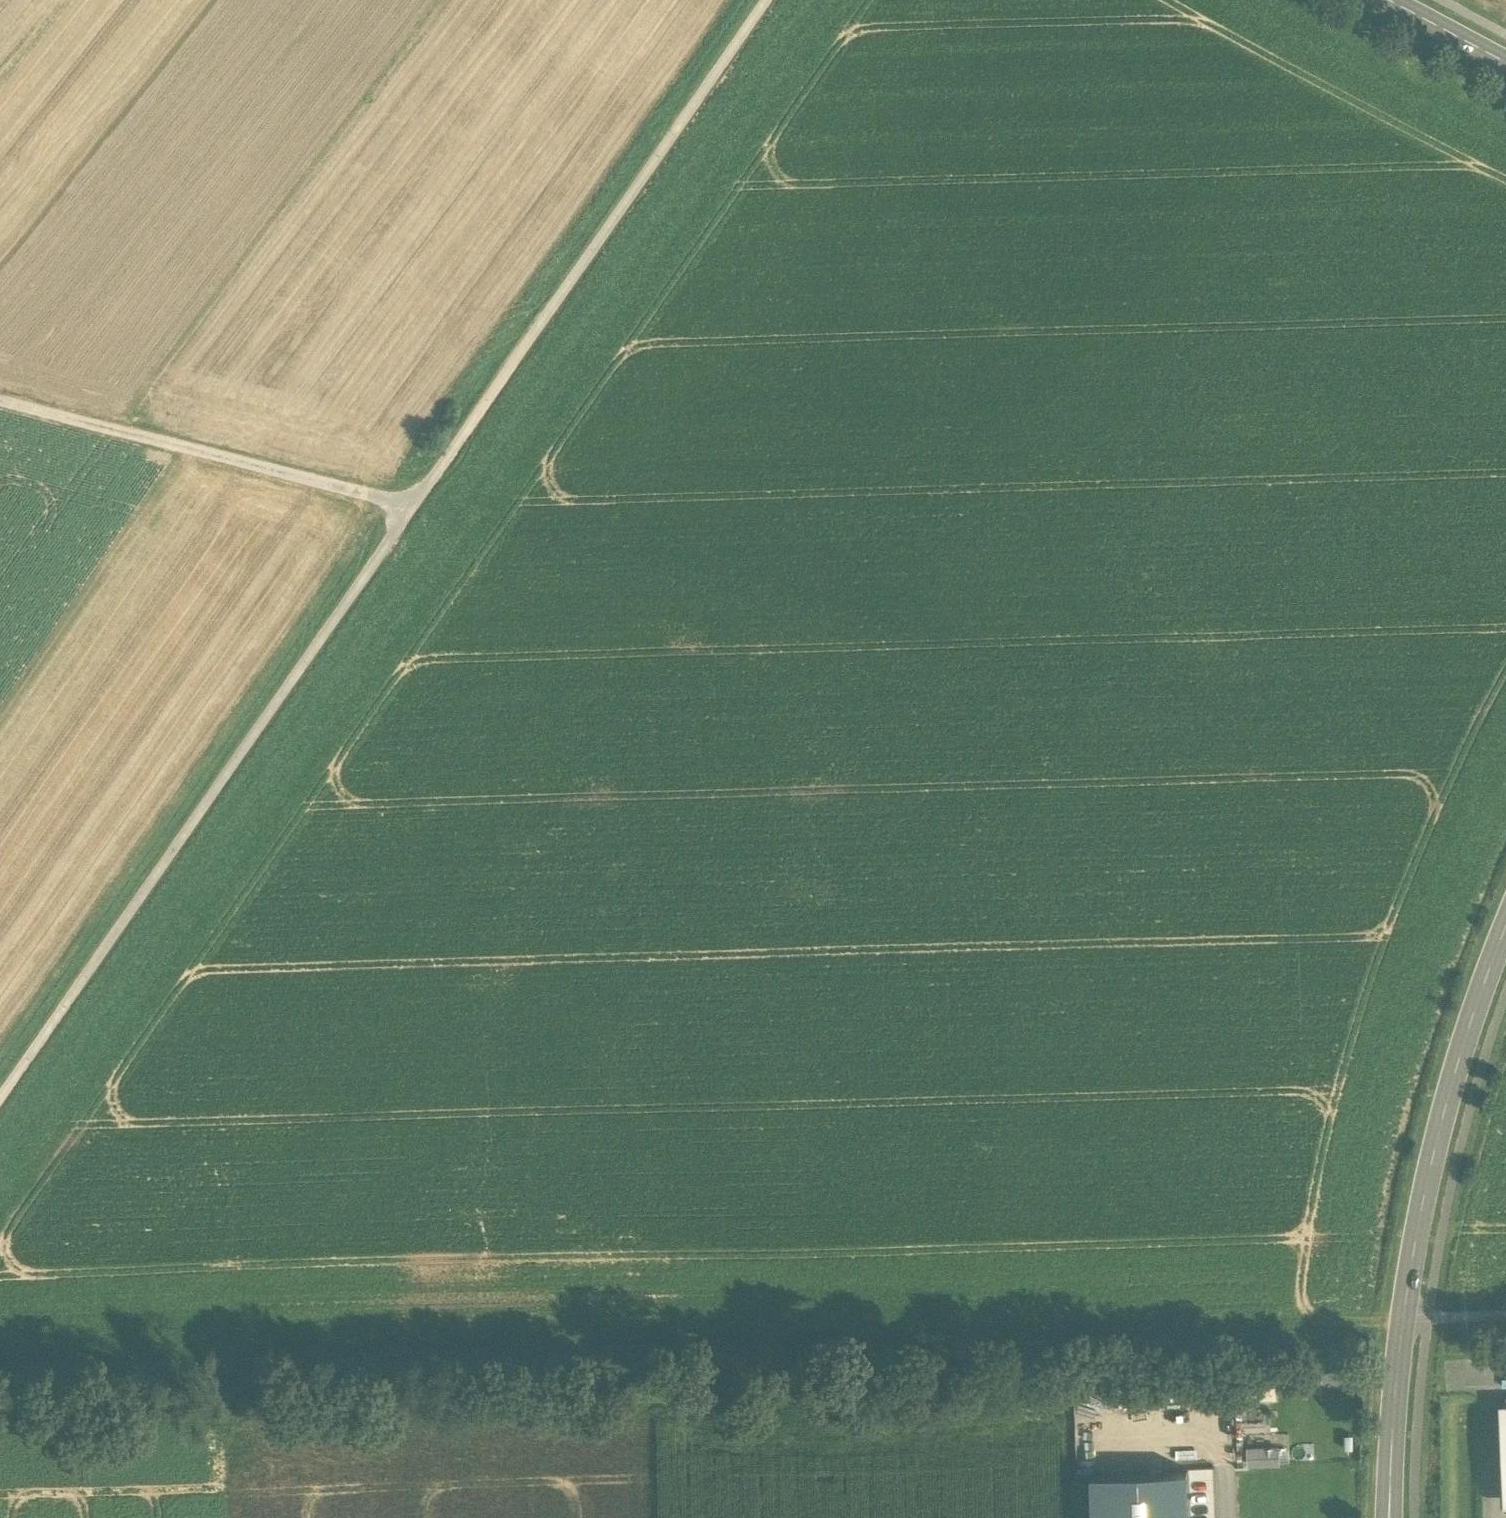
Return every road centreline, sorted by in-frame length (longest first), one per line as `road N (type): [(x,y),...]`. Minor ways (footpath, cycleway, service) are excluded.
road 1 (track): [(1402,1318),(1052,1337),(0,1363)]
road 2 (track): [(417,501),(0,1096)]
road 3 (secondary): [(1386,1517),(1402,1318),(1425,1177),(1449,1081),(1505,921)]
road 4 (track): [(417,501),(675,131)]
road 5 (track): [(0,409),(417,501)]
road 6 (track): [(422,0),(675,131)]
road 7 (track): [(675,131),(766,0)]
road 8 (tertiary): [(1505,65),(1383,0)]

